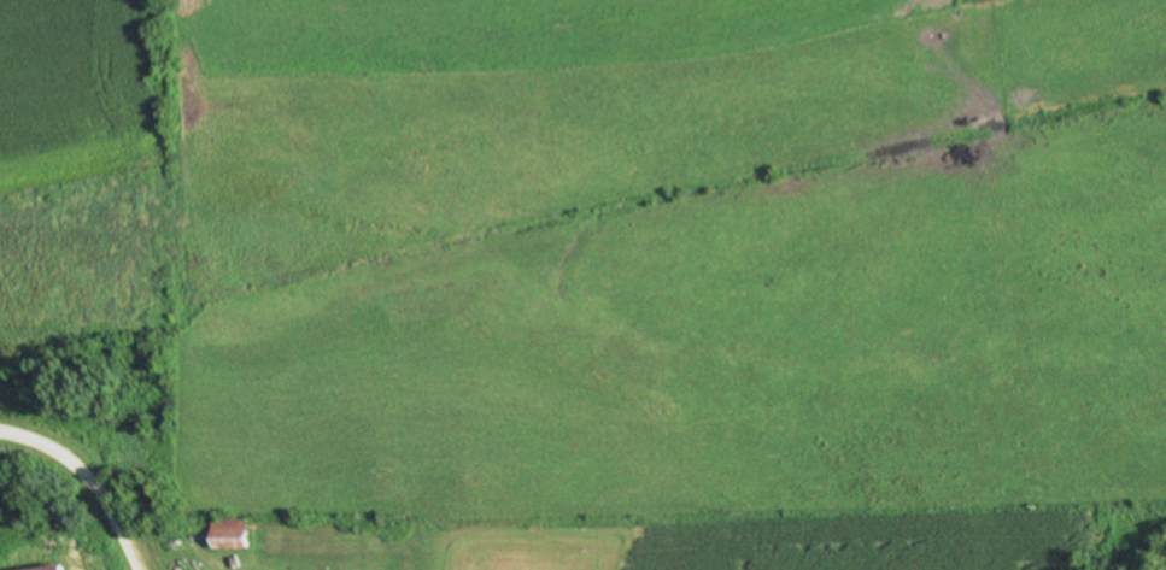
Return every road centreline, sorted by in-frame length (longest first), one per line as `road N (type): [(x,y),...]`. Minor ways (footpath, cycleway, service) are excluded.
road 1 (residential): [(139,569),(119,523),(76,458),(0,428)]

